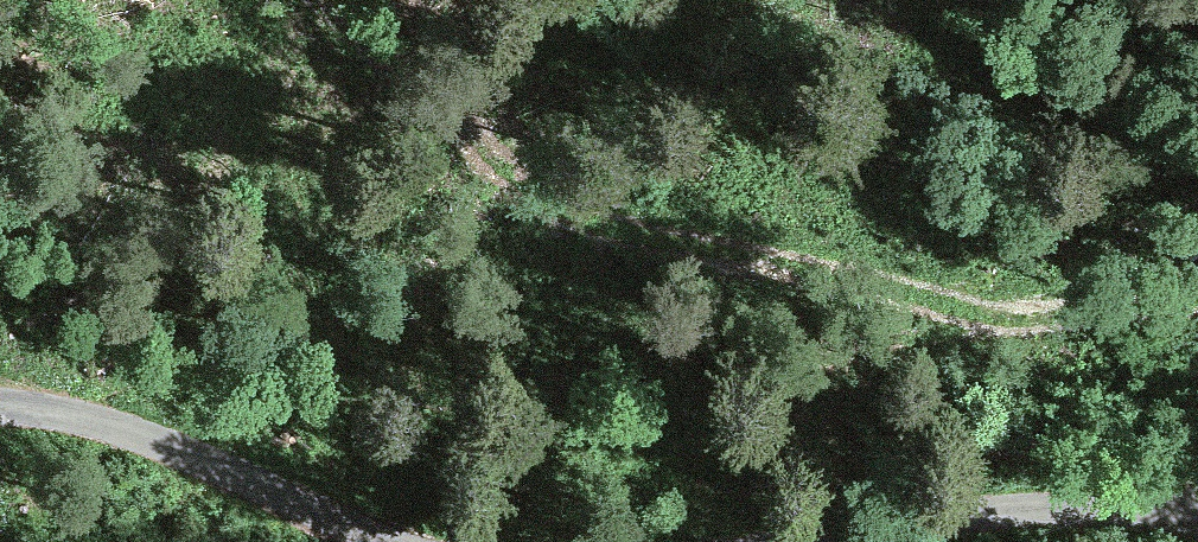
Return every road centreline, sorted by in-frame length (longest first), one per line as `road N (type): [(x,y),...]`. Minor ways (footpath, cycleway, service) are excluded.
road 1 (track): [(54,423),(196,379),(598,426),(899,356),(1197,311)]
road 2 (track): [(1044,332),(870,279),(725,255),(547,205),(443,117),(338,0)]
road 3 (unclassified): [(0,421),(160,445),(371,541)]
road 4 (unclassified): [(849,541),(1019,515),(1197,513)]

